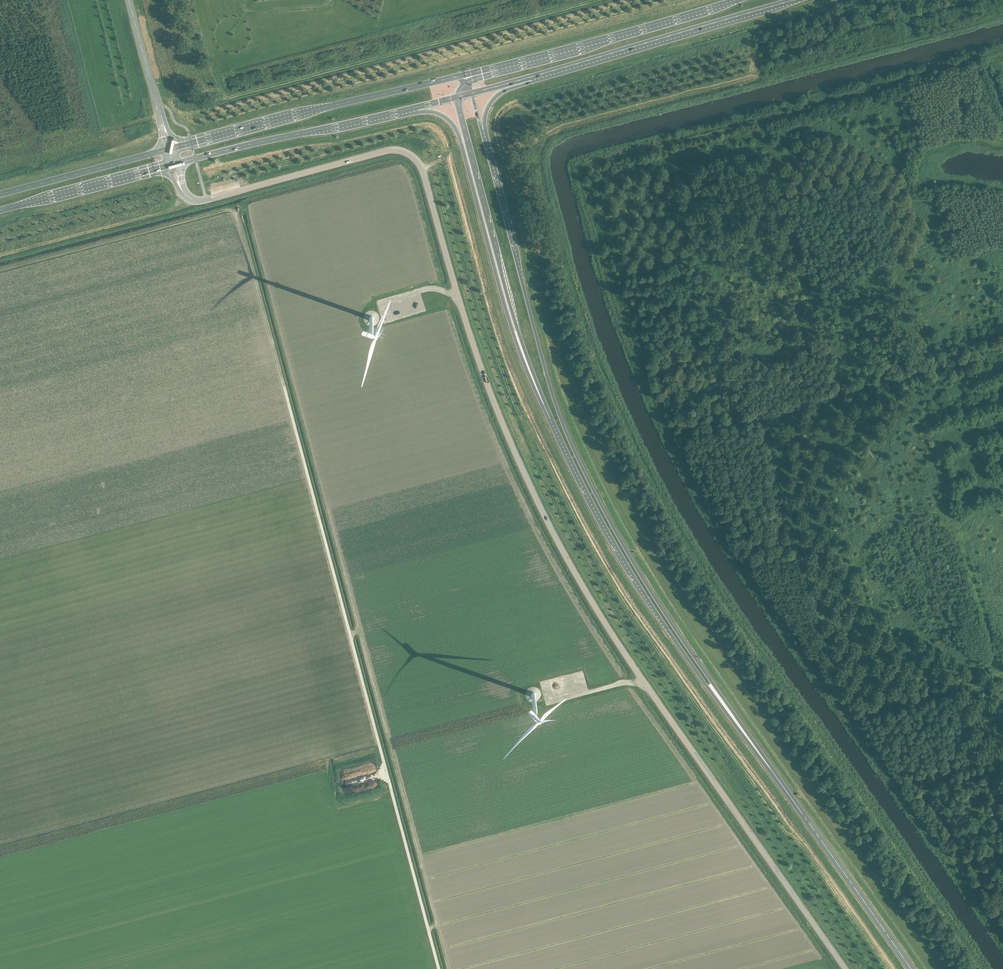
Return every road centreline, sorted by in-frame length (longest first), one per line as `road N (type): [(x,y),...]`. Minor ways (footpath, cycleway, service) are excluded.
road 1 (track): [(1002,676),(846,711),(749,578),(677,453),(611,295),(579,170),(984,58)]
road 2 (unclassified): [(846,968),(580,582),(489,392),(417,162),(393,151),(206,200),(182,190)]
road 3 (trunk): [(718,695),(627,555),(564,425),(482,130)]
road 4 (trunk): [(518,339),(601,523),(718,695)]
road 5 (trunk): [(914,968),(718,695)]
road 6 (trunk): [(464,75),(173,148)]
road 7 (trunk): [(516,81),(795,0)]
road 8 (trunk): [(738,0),(464,75)]
road 9 (trunk): [(417,107),(457,131),(518,339)]
road 10 (trunk): [(457,97),(518,339)]
road 11 (trunk): [(177,164),(417,107)]
road 12 (trunk): [(0,211),(171,165)]
road 13 (trunk): [(167,149),(0,194)]
road 14 (tertiary): [(163,126),(129,0)]

